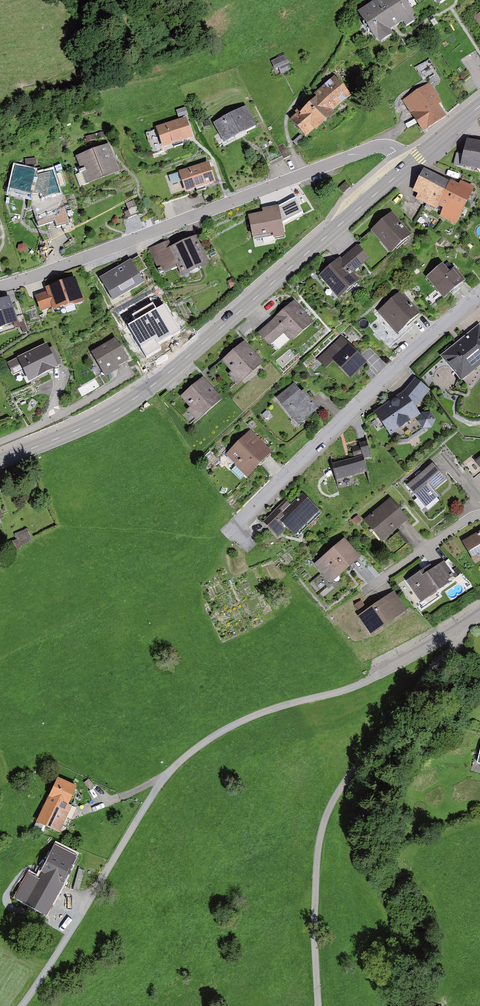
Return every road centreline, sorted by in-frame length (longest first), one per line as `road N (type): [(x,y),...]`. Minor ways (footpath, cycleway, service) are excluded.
road 1 (secondary): [(0,460),(143,394),(408,167)]
road 2 (residential): [(408,167),(391,149),(374,150),(0,293)]
road 3 (residential): [(479,301),(226,543)]
road 4 (residential): [(479,620),(374,682)]

